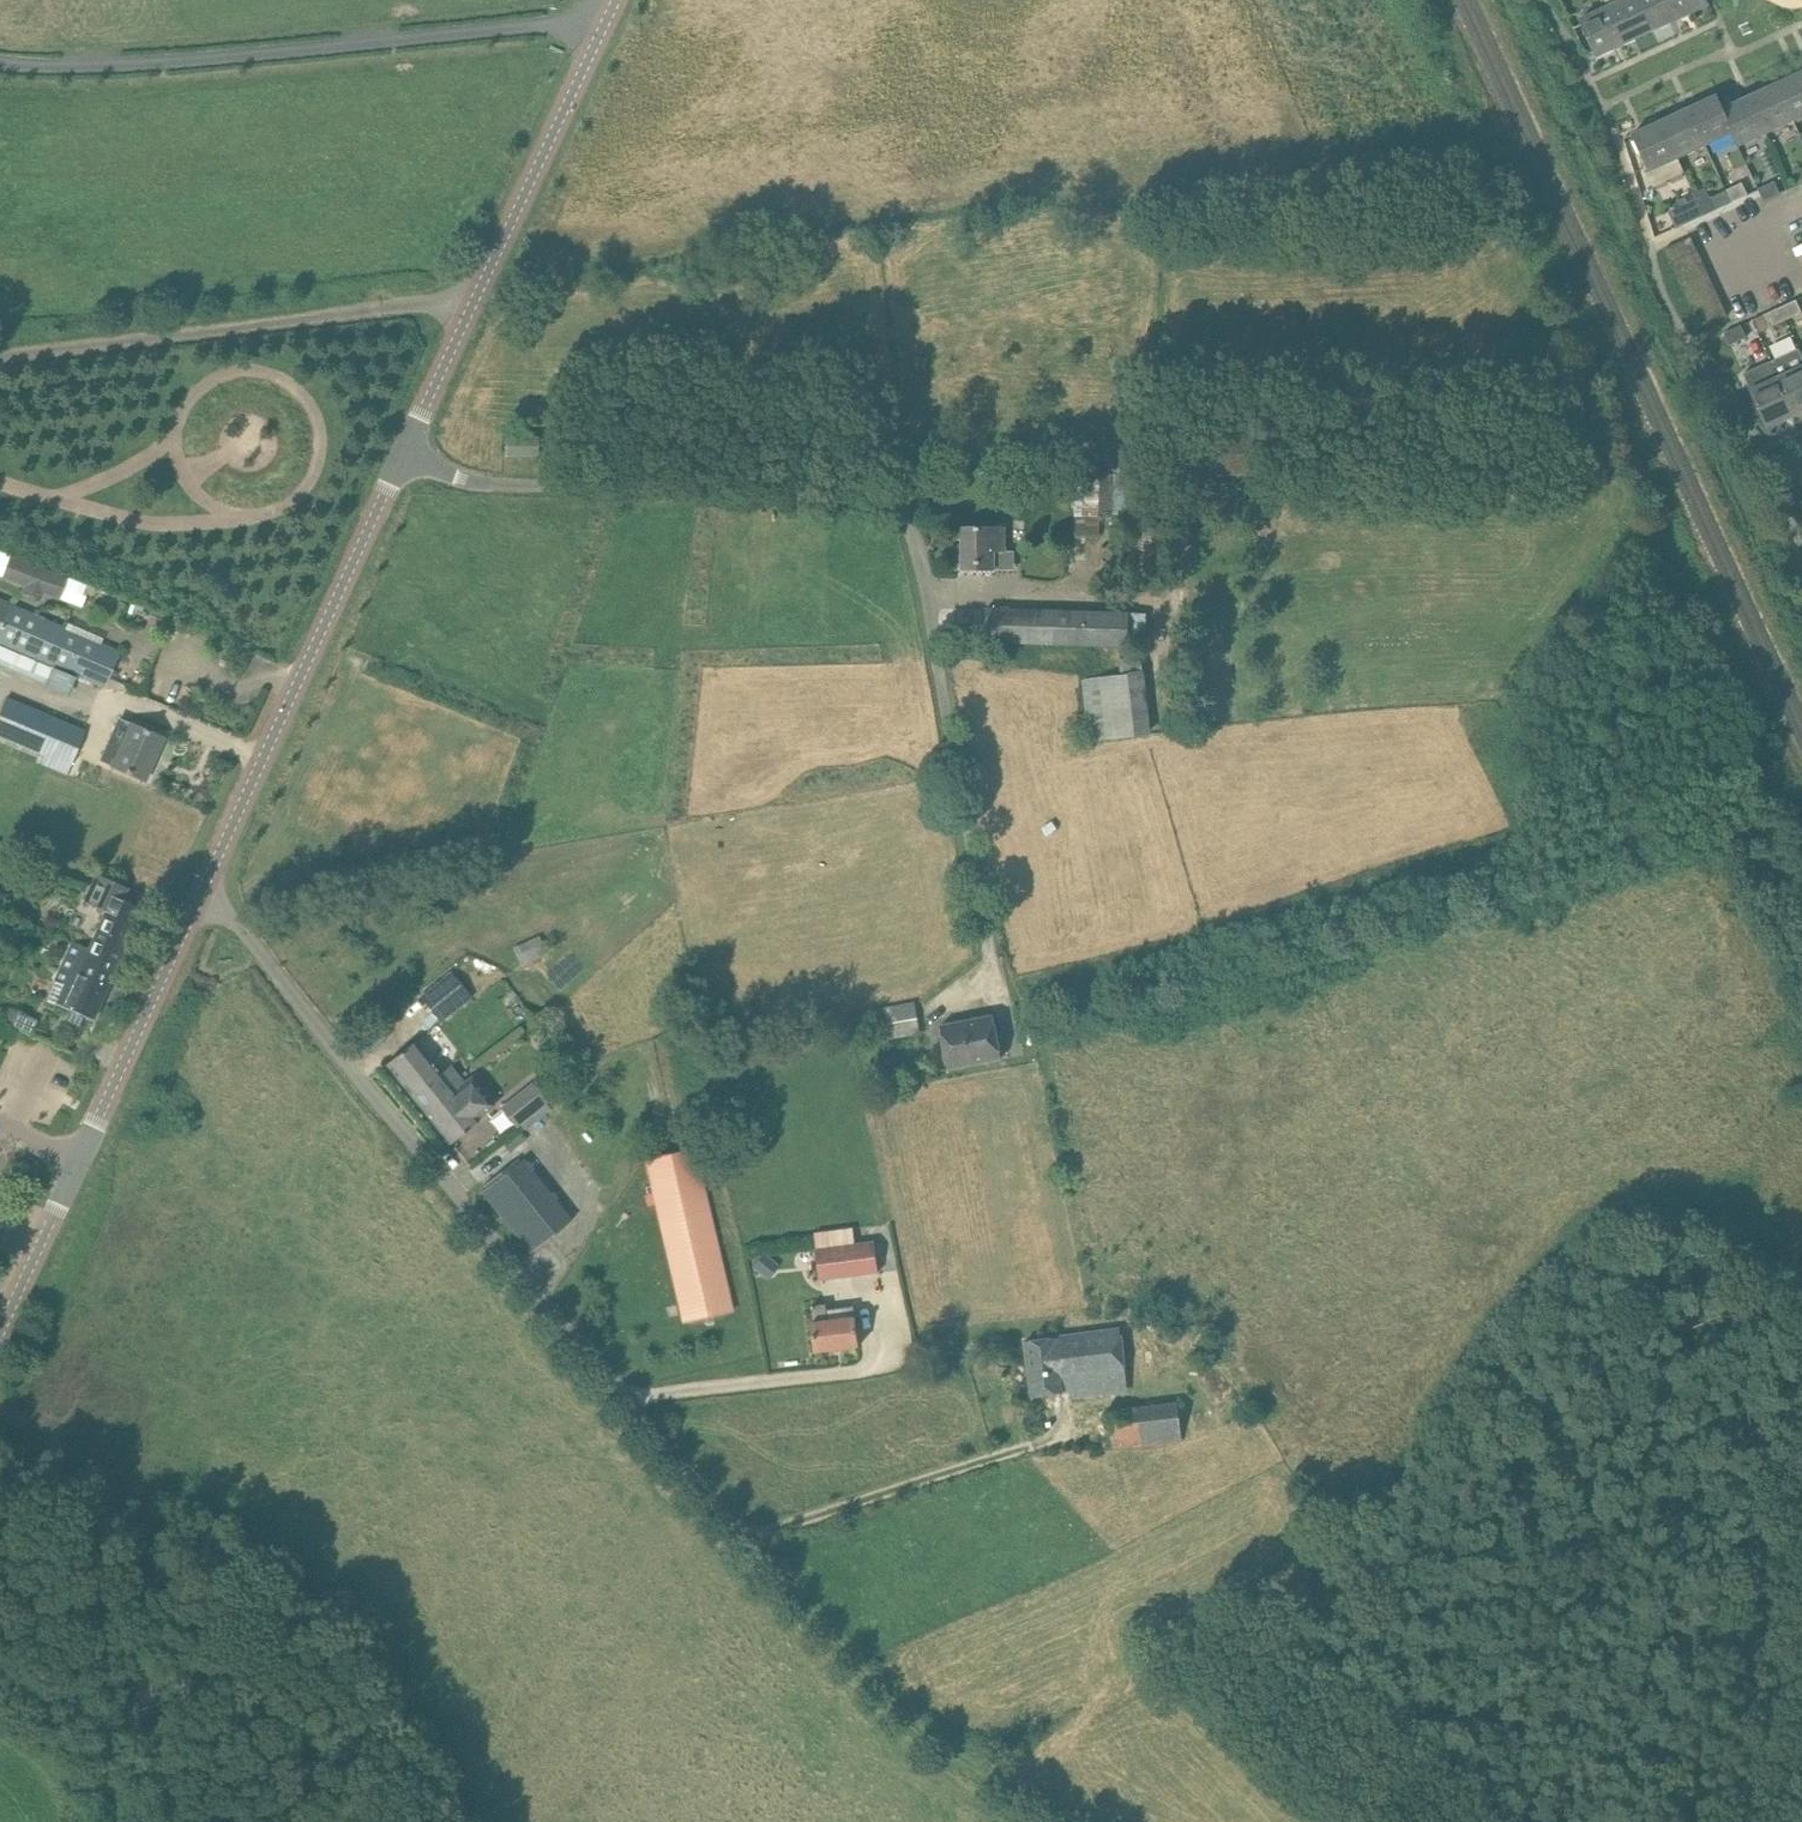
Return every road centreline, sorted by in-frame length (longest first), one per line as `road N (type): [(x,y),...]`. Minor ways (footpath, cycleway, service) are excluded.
road 1 (unclassified): [(992,946),(919,536),(902,499),(876,483),(531,480),(406,458)]
road 2 (unclassified): [(211,896),(735,1524)]
road 3 (unclassified): [(0,1339),(211,896)]
road 4 (unclassified): [(482,301),(0,354)]
road 5 (unclassified): [(211,896),(406,458)]
road 6 (track): [(735,1524),(938,1737),(976,1764),(1097,1821)]
road 7 (unclassified): [(482,301),(622,0)]
road 8 (unclassified): [(406,458),(482,301)]
road 9 (track): [(998,1771),(1139,1688)]
road 10 (residential): [(1746,279),(1729,238),(1801,206)]

